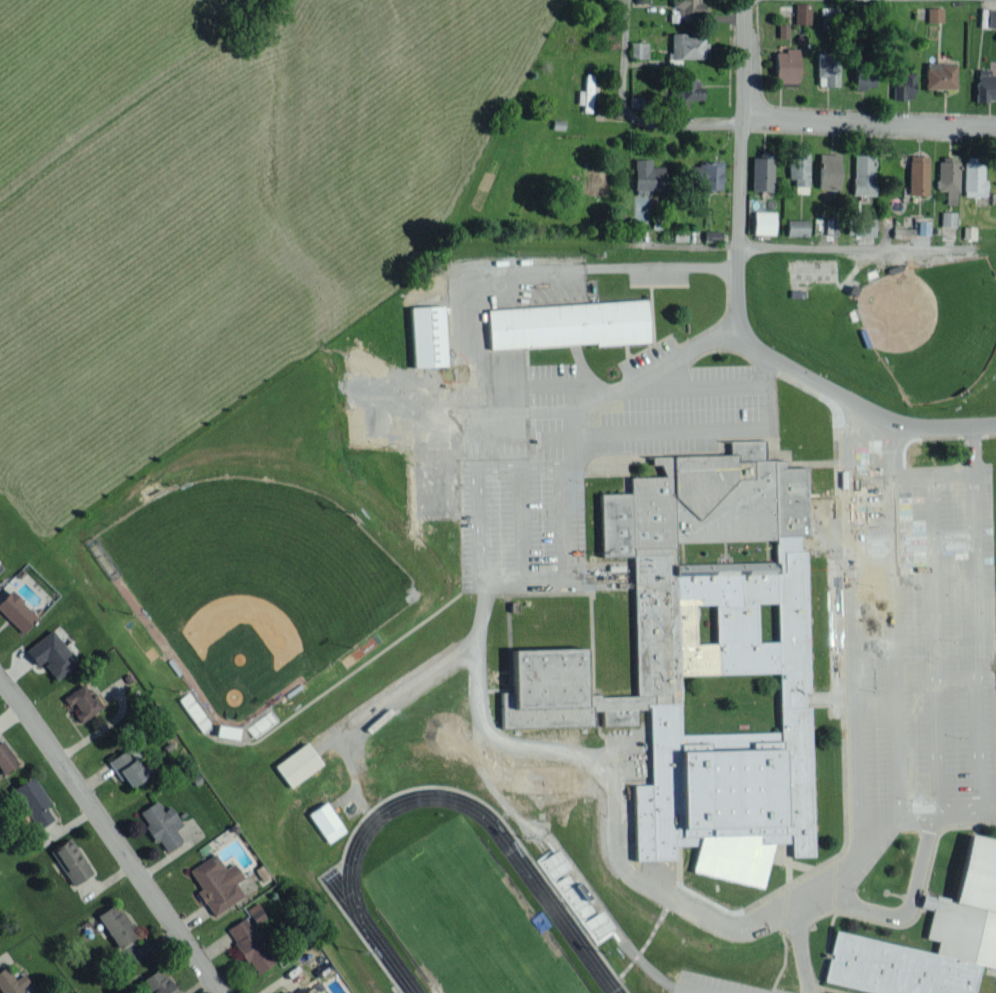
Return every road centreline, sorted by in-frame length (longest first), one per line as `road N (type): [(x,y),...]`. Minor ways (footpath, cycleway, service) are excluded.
road 1 (residential): [(220,992),(0,679)]
road 2 (residential): [(747,0),(734,335)]
road 3 (residential): [(995,423),(895,422),(734,335)]
road 4 (residential): [(740,115),(995,126)]

